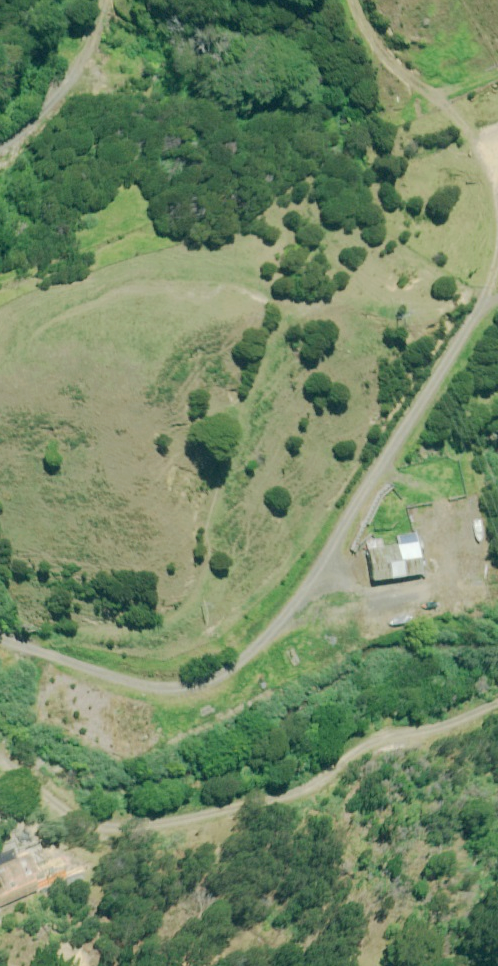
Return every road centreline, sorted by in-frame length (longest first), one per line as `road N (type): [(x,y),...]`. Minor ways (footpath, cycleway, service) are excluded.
road 1 (track): [(491,292),(196,630),(116,649),(51,649),(0,669)]
road 2 (track): [(0,736),(36,778),(146,827),(308,792),(381,736),(425,734),(497,702)]
road 3 (track): [(351,0),(354,23),(460,122),(495,213),(491,292)]

